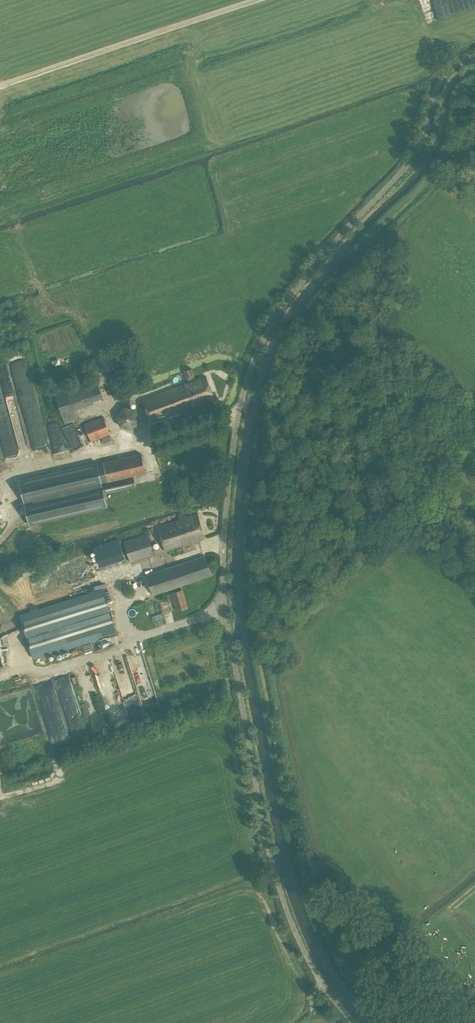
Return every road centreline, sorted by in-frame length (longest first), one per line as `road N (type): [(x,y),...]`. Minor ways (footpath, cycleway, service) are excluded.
road 1 (unclassified): [(355,1022),(307,959),(265,833),(225,605),(231,453),(249,375),(279,311),(416,153),(444,75),(474,57)]
road 2 (track): [(259,0),(0,87)]
road 3 (track): [(0,677),(129,647),(141,634),(225,605)]

